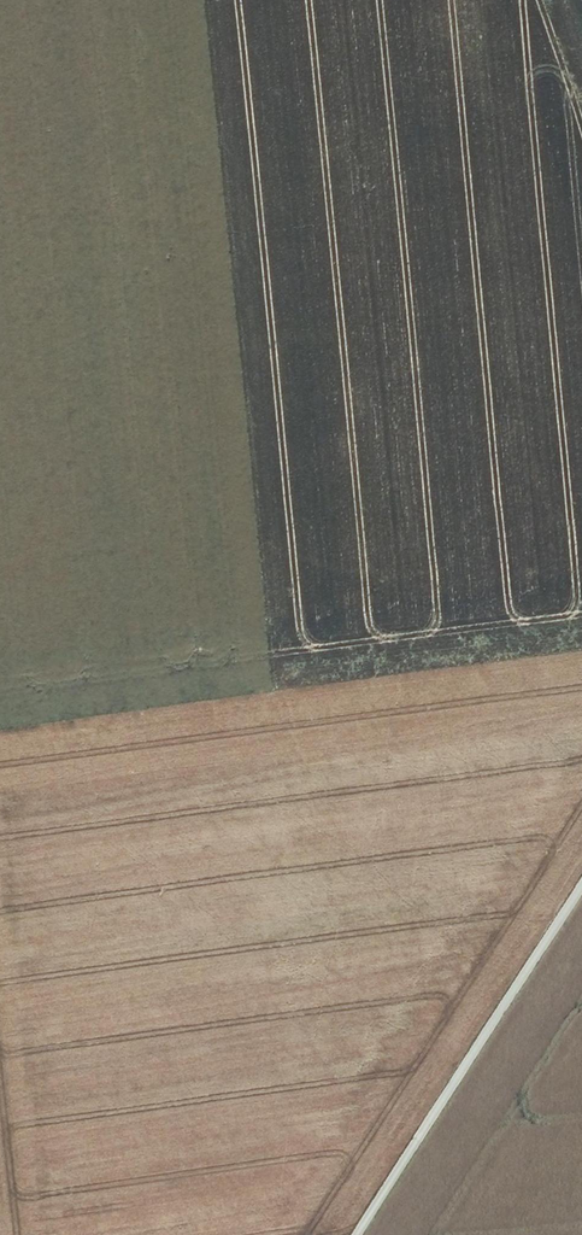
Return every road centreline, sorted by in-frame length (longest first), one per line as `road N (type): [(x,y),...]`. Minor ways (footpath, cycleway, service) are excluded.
road 1 (unclassified): [(581,884),(350,1234)]

